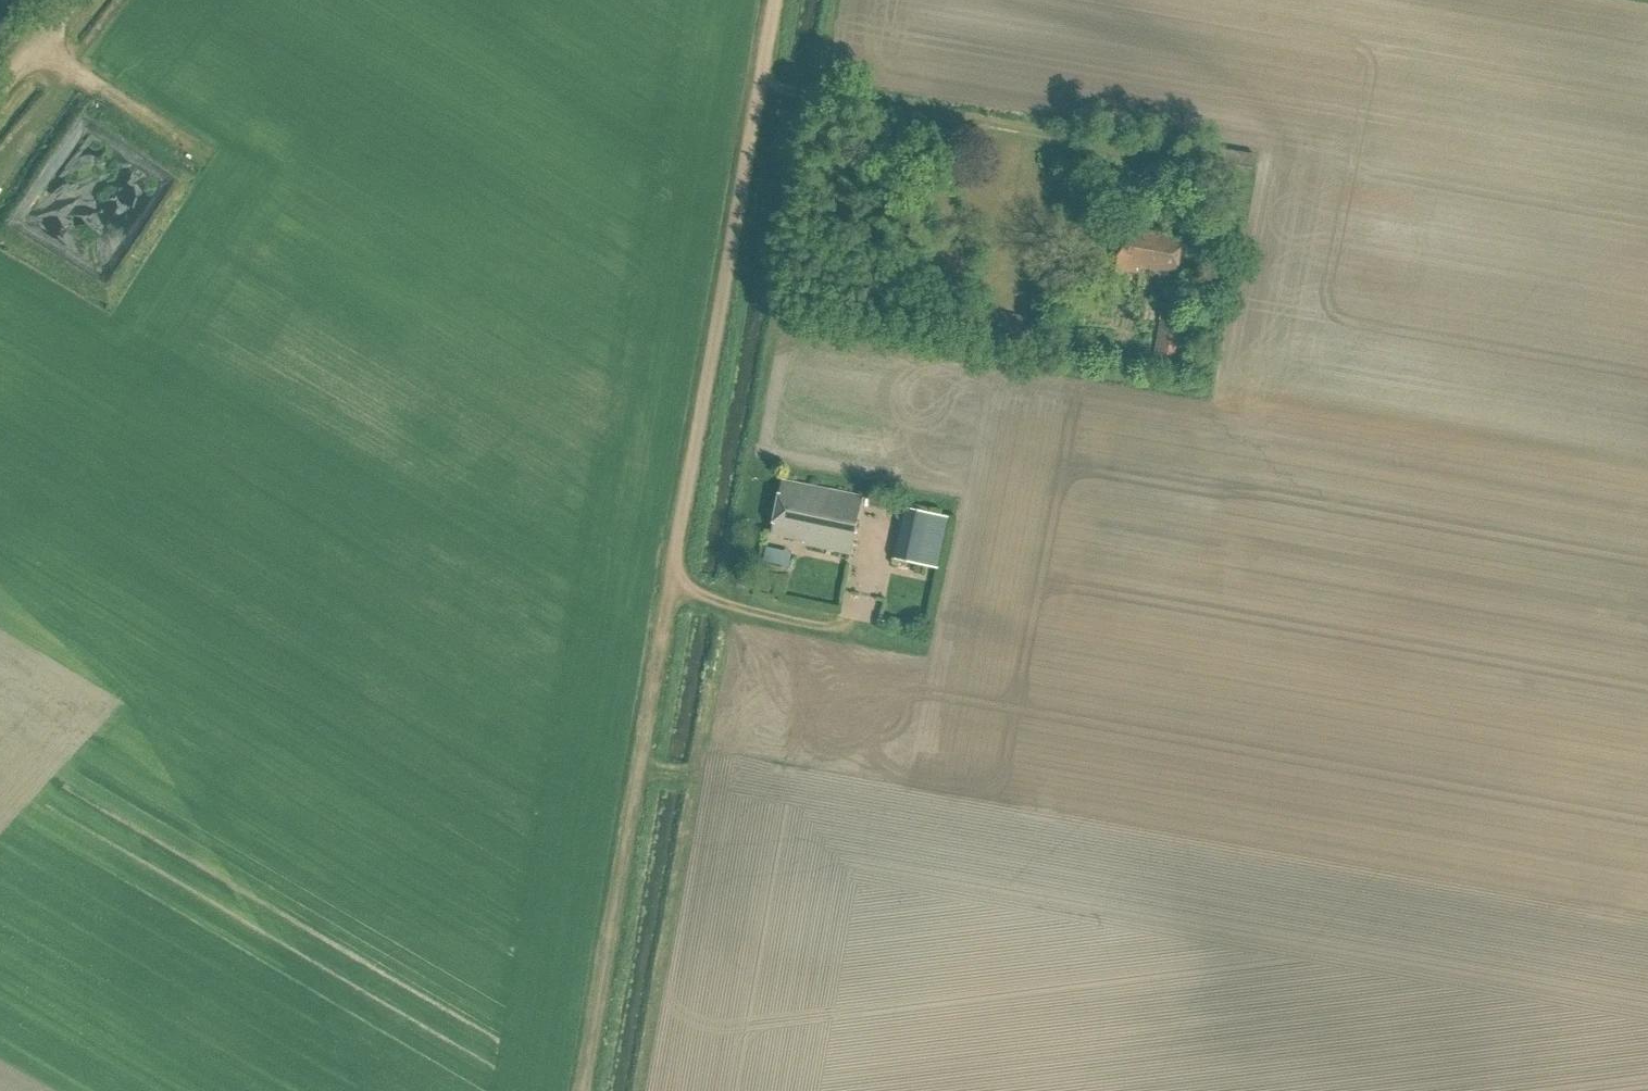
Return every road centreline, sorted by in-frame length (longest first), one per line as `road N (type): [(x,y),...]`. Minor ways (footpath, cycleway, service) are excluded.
road 1 (residential): [(773,0),(670,575)]
road 2 (track): [(670,575),(580,1090)]

